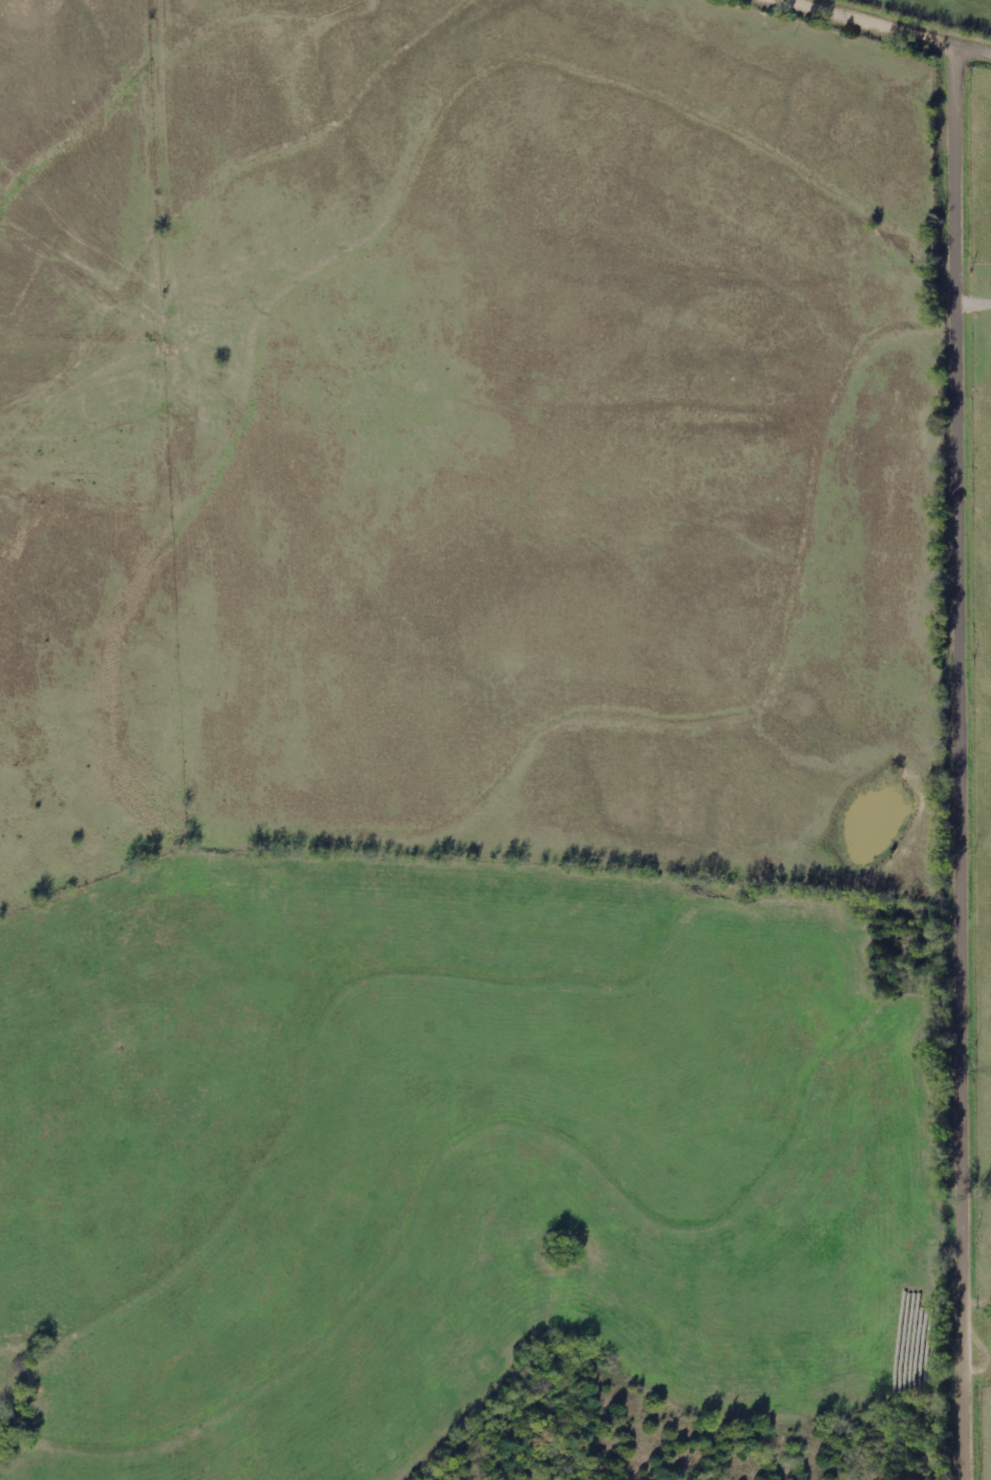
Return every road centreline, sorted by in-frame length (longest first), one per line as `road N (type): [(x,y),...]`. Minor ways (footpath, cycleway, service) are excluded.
road 1 (residential): [(973,1479),(977,1088),(969,1012),(964,50)]
road 2 (residential): [(990,57),(782,0)]

